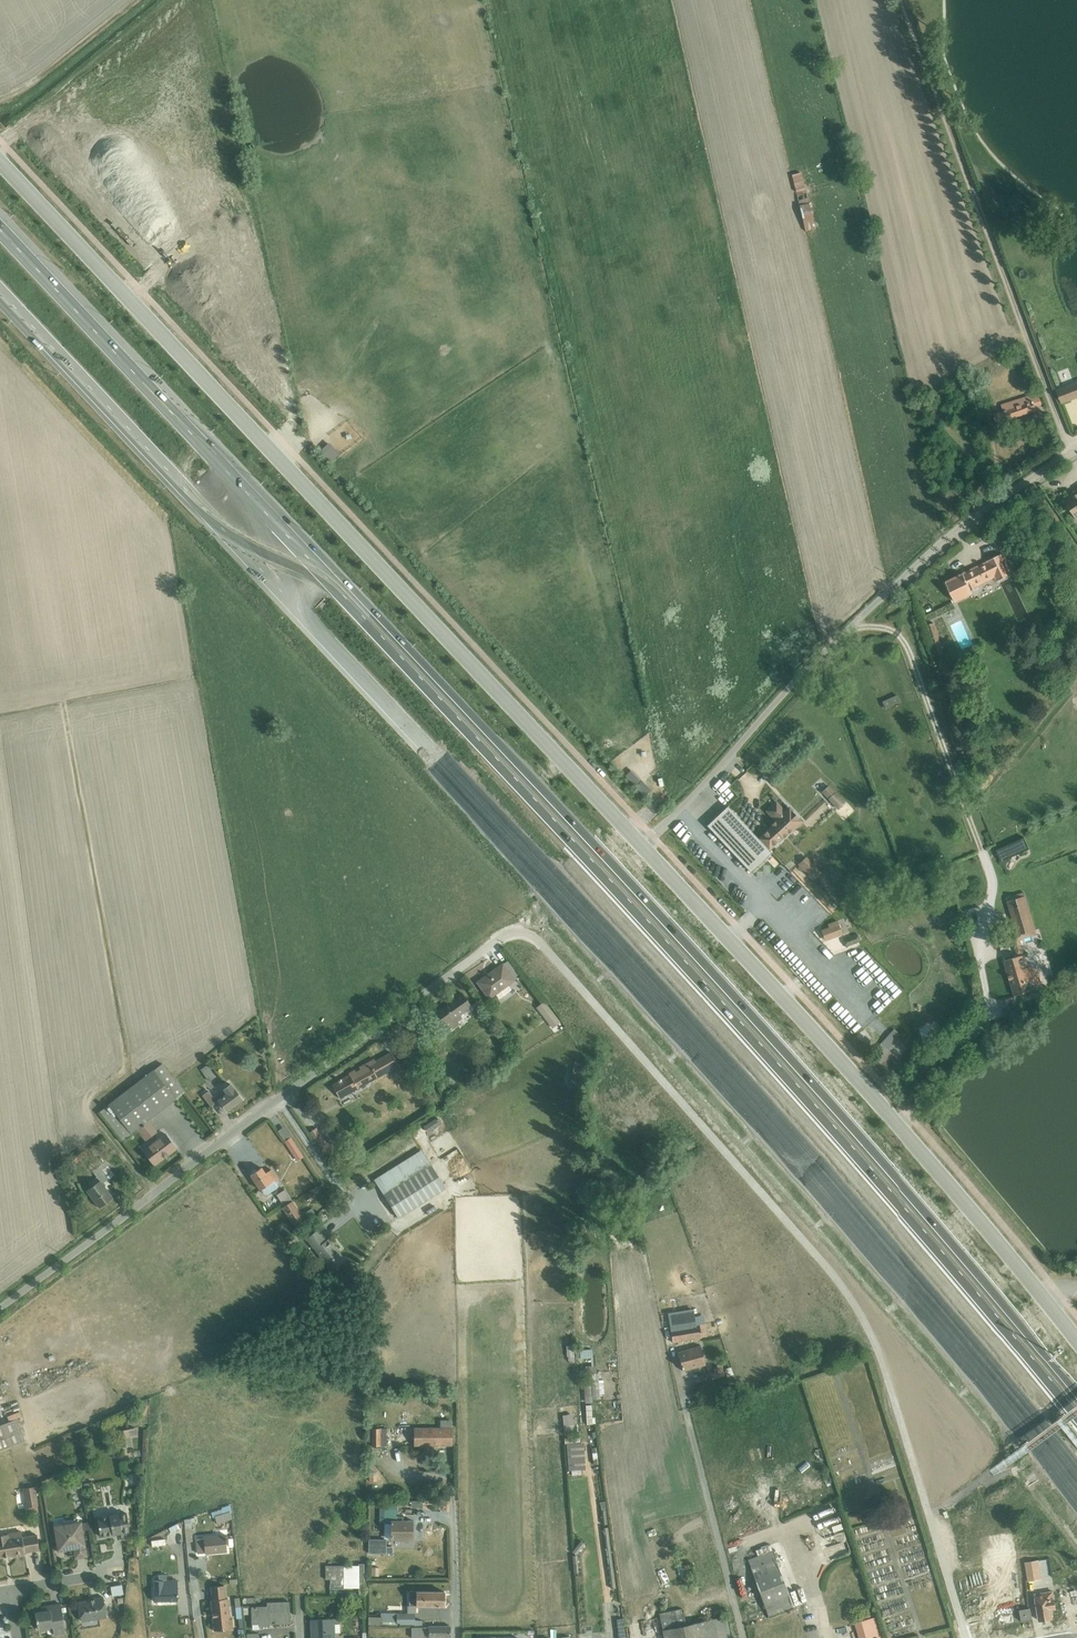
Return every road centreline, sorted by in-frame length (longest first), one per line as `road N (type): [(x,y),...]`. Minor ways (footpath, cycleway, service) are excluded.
road 1 (motorway): [(47,341),(775,1119),(1076,1480)]
road 2 (motorway): [(1076,1405),(815,1102),(77,313)]
road 3 (unclassified): [(644,843),(0,161)]
road 4 (unclassified): [(965,1637),(856,1303),(543,944),(510,933)]
road 5 (unclassified): [(1076,1339),(898,1124),(644,843)]
road 6 (residential): [(0,1308),(510,933)]
road 7 (unclassified): [(644,843),(846,629),(1008,494)]
road 8 (track): [(1076,449),(906,0)]
road 9 (residential): [(686,1411),(743,1637)]
road 10 (residential): [(454,1503),(457,1637)]

